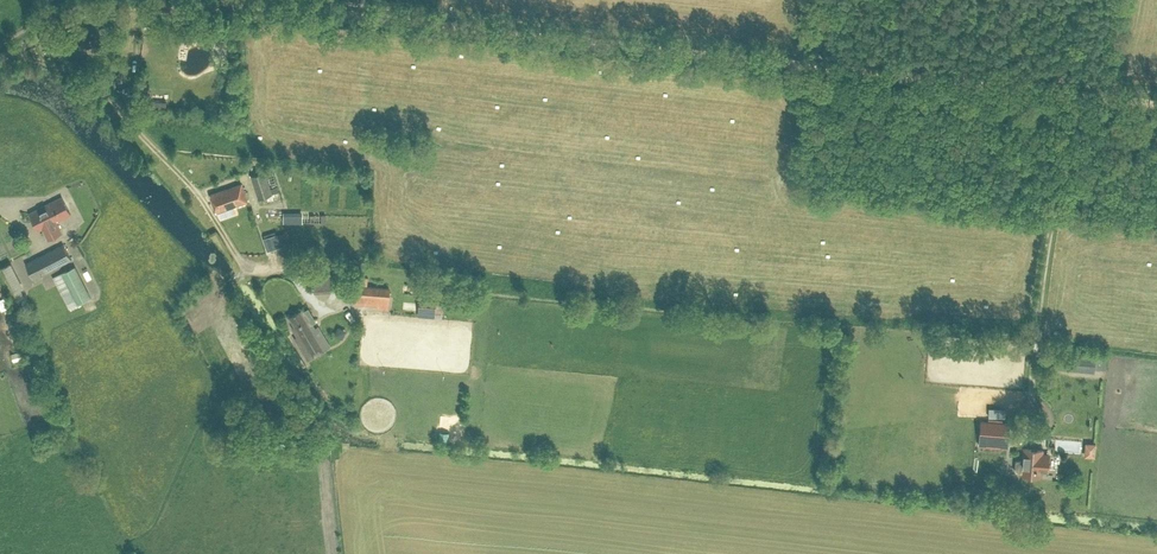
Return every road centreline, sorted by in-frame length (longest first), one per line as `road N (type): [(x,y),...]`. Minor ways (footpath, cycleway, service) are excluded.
road 1 (track): [(0,60),(48,32),(102,14),(260,7),(1156,103)]
road 2 (track): [(12,51),(79,70),(103,90),(189,181),(251,274),(288,274),(321,308),(346,303)]

